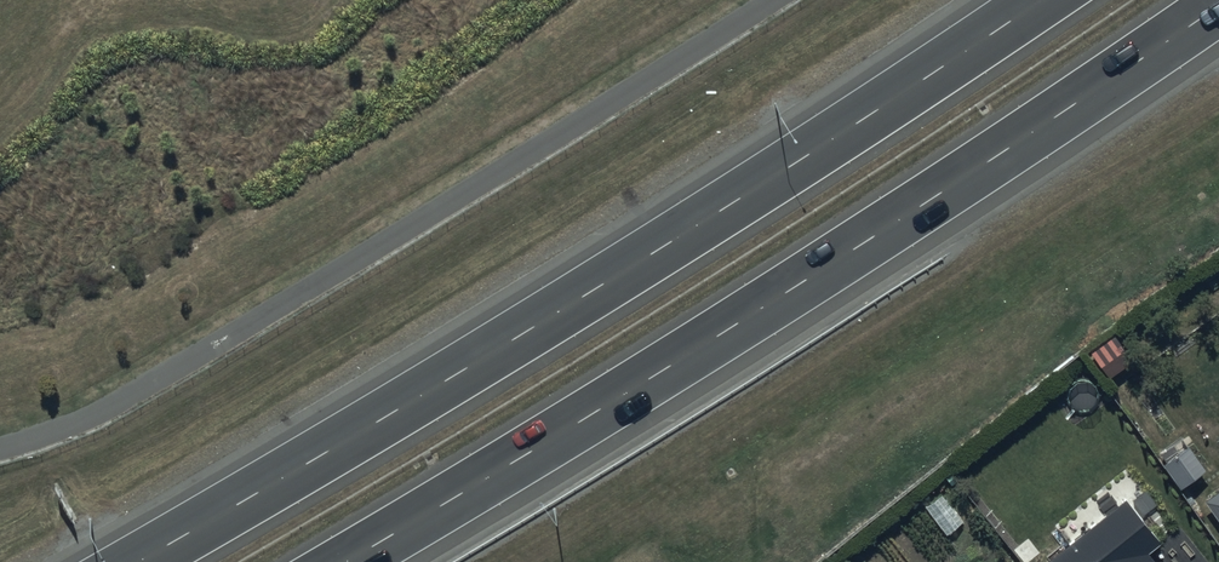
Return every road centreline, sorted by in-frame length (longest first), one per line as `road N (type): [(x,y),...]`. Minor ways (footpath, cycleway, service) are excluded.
road 1 (motorway): [(137,561),(446,383),(1040,0)]
road 2 (motorway): [(1218,6),(653,379),(347,561)]

